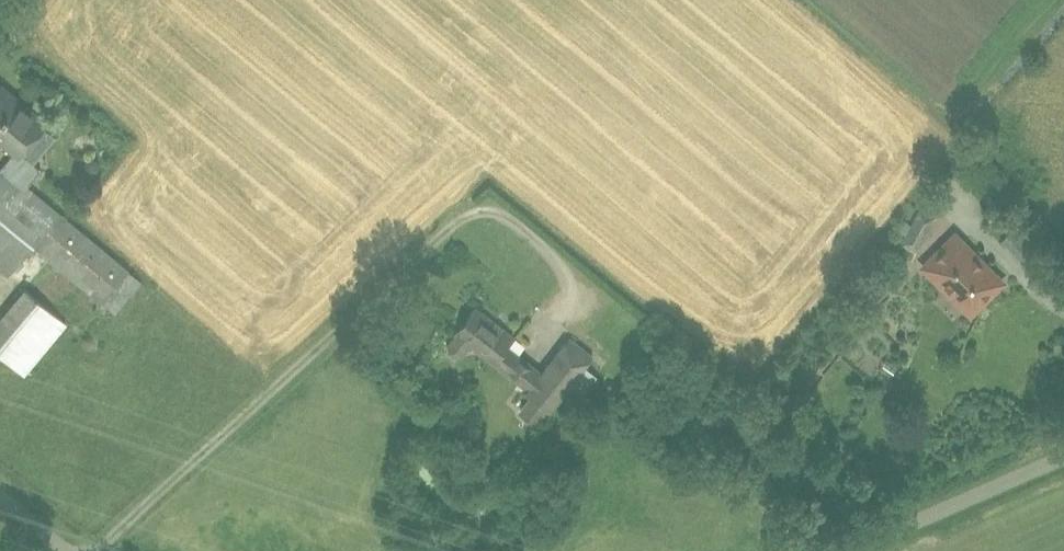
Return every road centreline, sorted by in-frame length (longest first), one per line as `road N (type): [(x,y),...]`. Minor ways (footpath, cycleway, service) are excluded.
road 1 (unclassified): [(846,550),(1063,457)]

